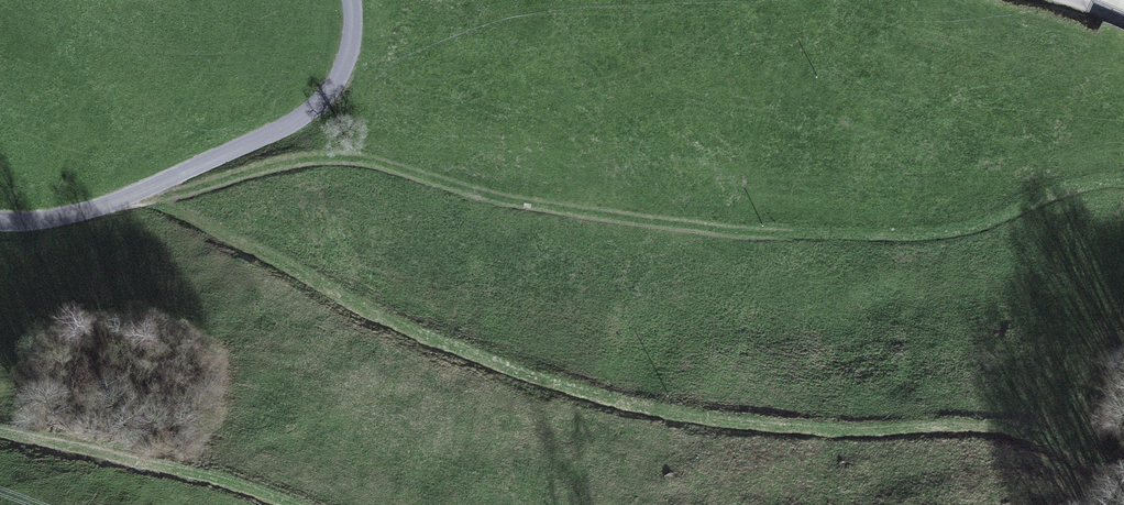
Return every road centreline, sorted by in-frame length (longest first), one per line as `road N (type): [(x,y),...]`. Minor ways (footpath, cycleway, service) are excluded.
road 1 (track): [(135,195),(441,344),(559,388),(760,427),(897,432)]
road 2 (residential): [(353,0),(349,61),(316,110),(135,195),(78,214),(0,222)]

